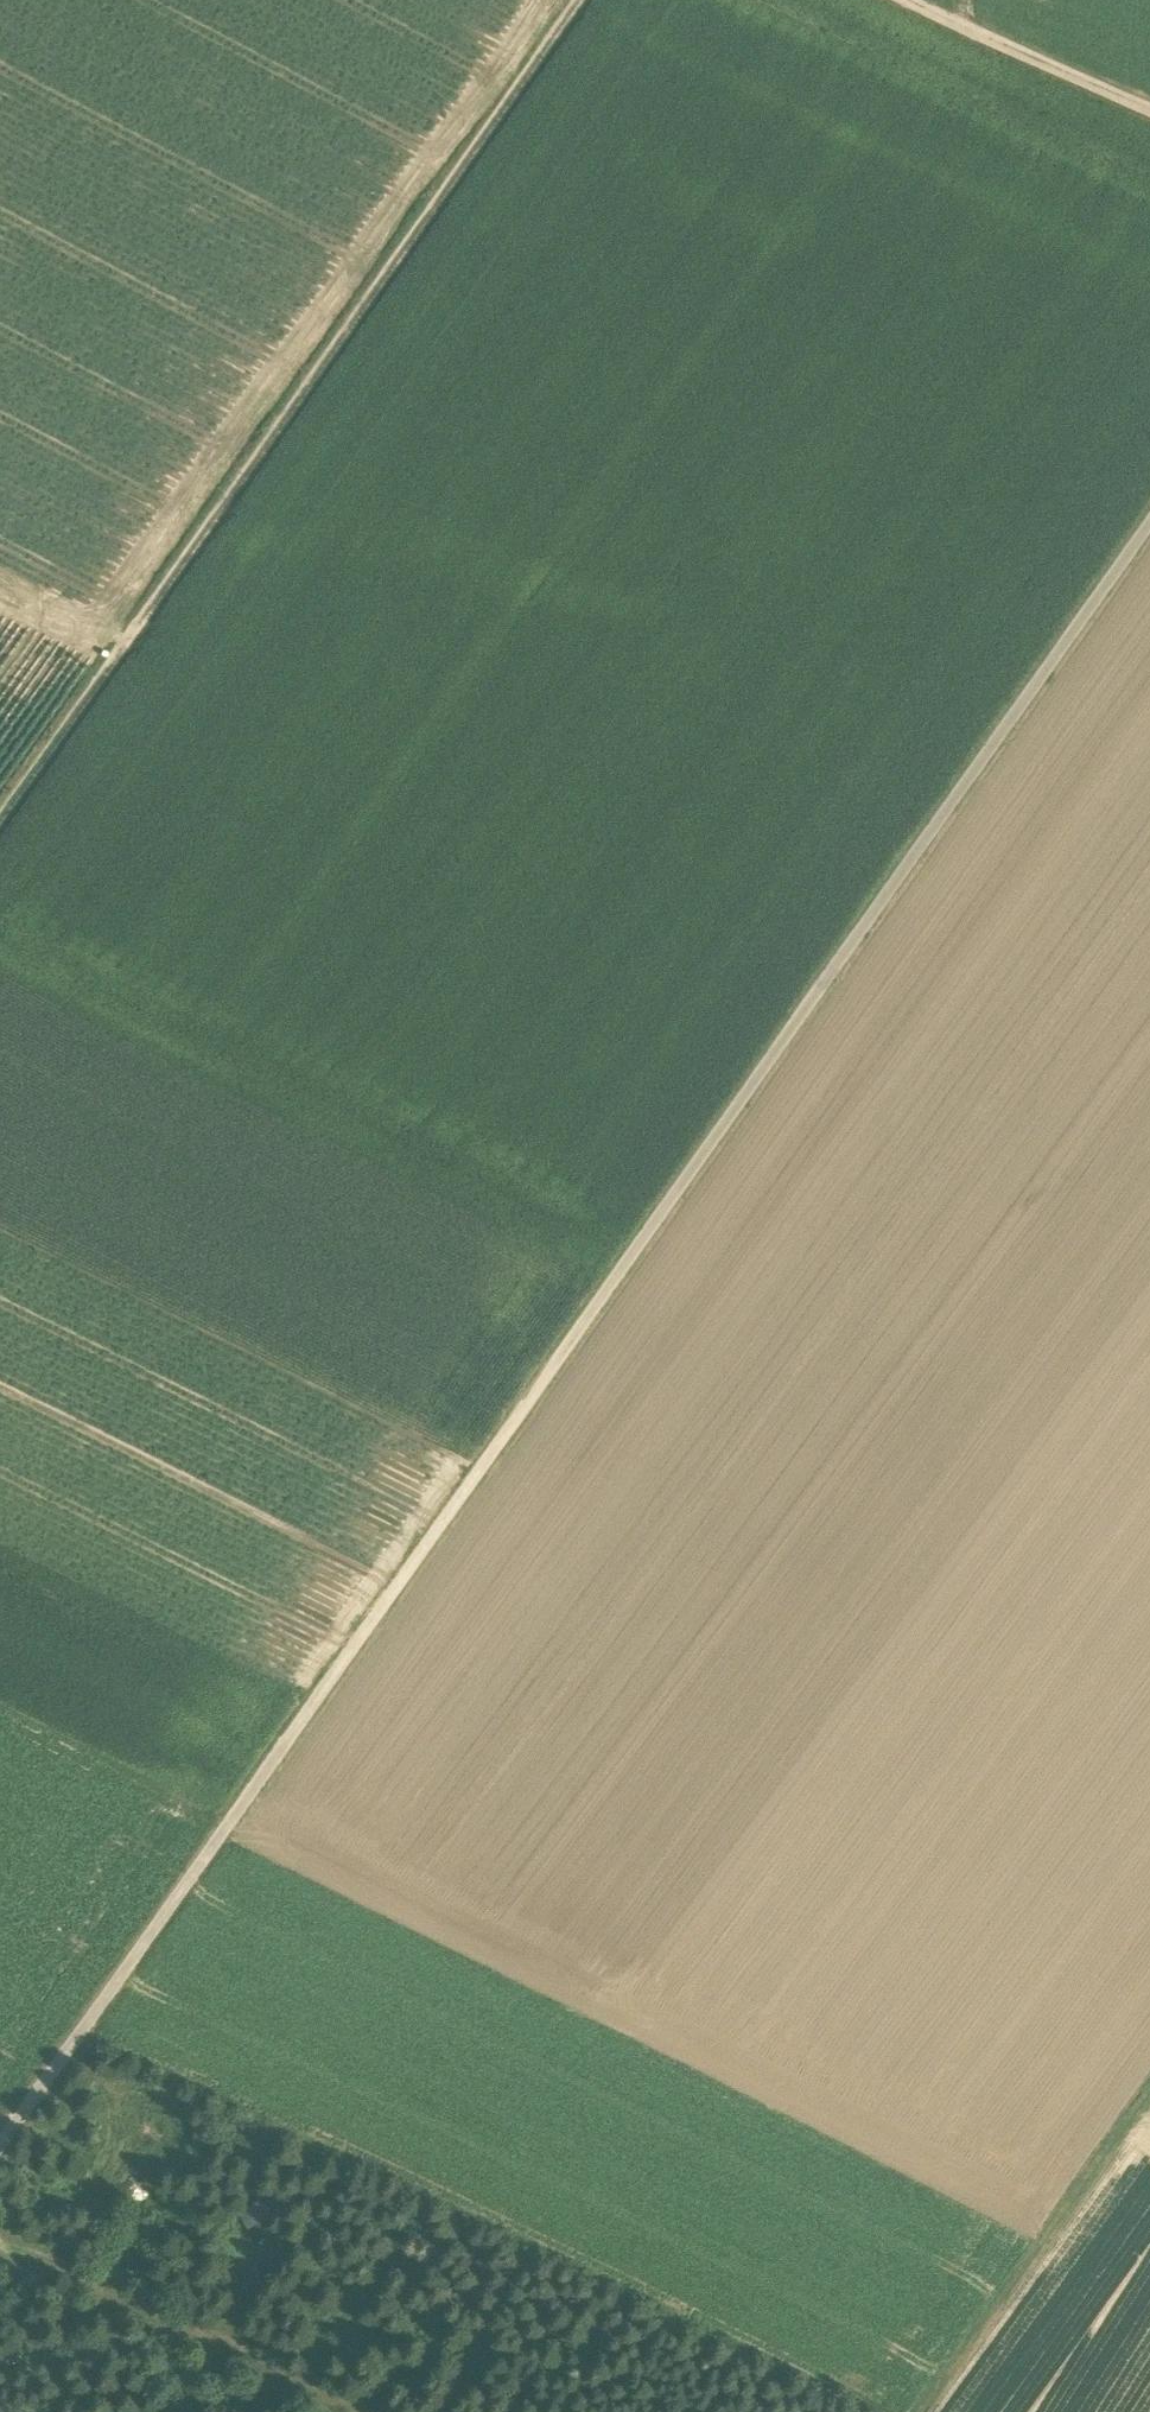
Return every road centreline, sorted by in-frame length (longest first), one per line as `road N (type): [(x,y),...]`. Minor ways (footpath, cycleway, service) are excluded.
road 1 (track): [(0,2152),(1149,529)]
road 2 (track): [(0,824),(390,283)]
road 3 (track): [(0,2242),(353,2411)]
road 4 (track): [(923,2411),(1149,2096)]
road 5 (track): [(587,0),(390,283)]
road 6 (track): [(1149,116),(899,0)]

